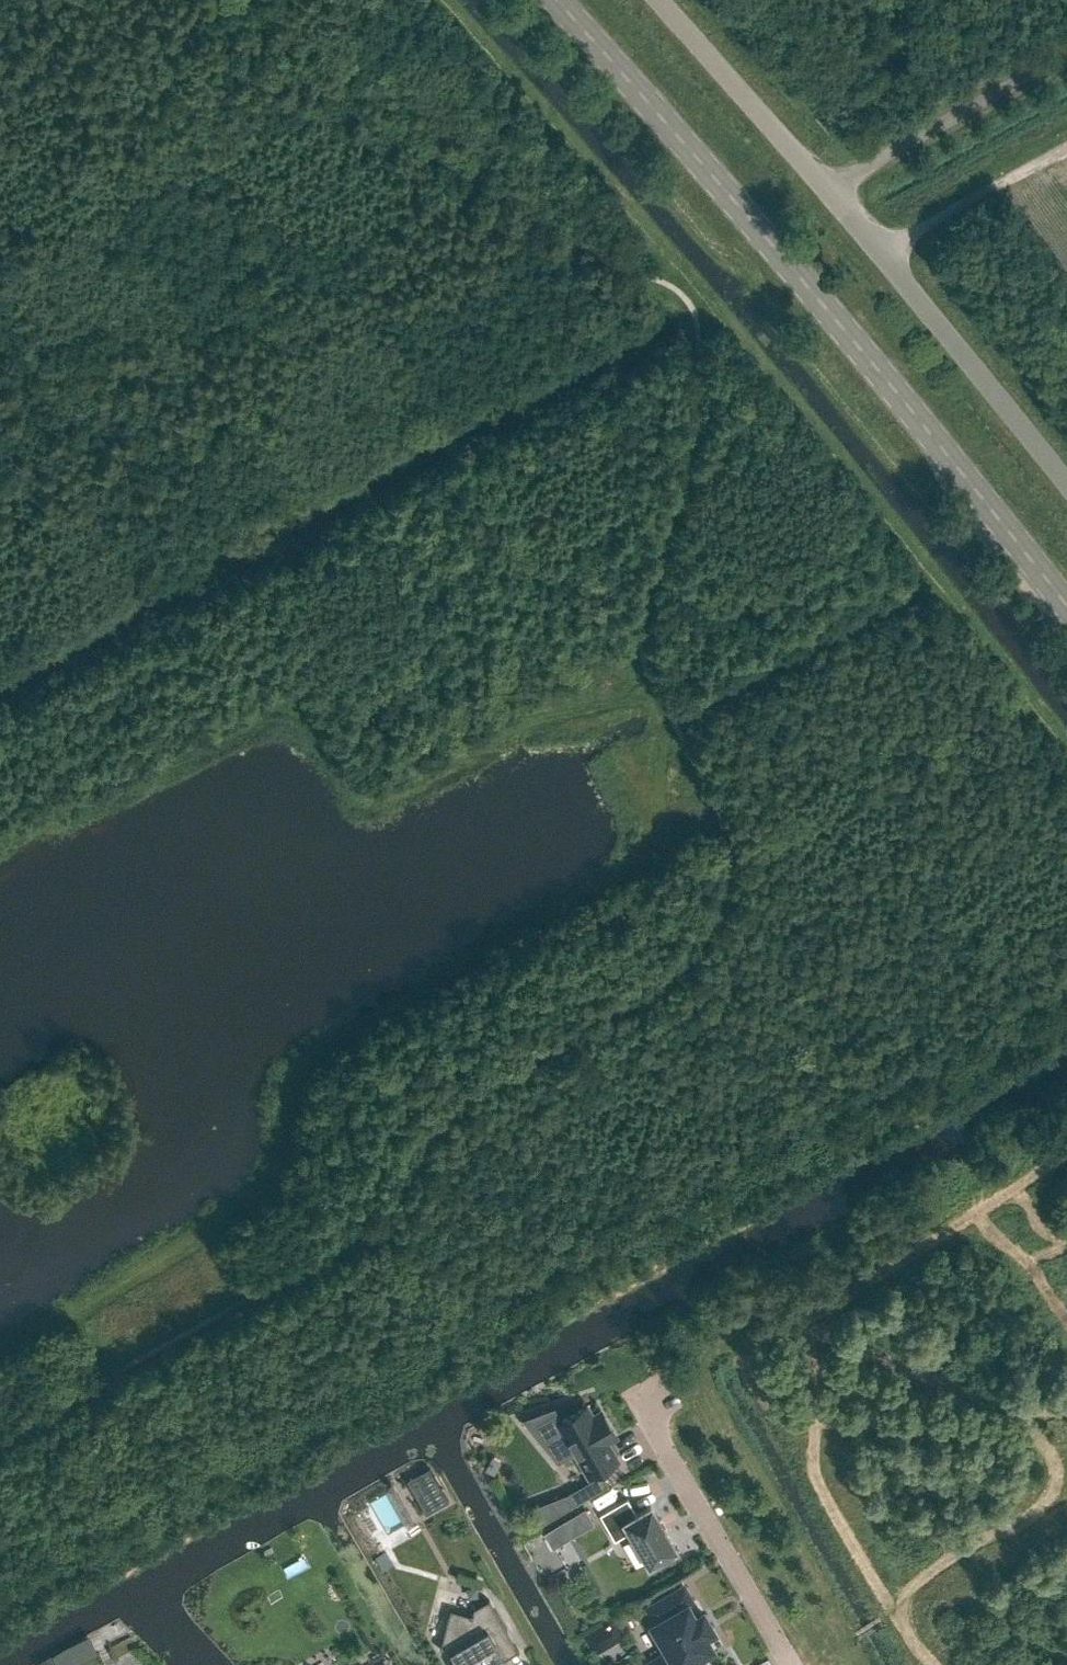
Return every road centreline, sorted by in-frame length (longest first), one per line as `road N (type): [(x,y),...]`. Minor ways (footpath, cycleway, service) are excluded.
road 1 (secondary): [(1066,602),(754,217),(549,0)]
road 2 (unclassified): [(1066,489),(827,190),(650,0)]
road 3 (residential): [(792,1664),(645,1413)]
road 4 (track): [(902,0),(878,161)]

